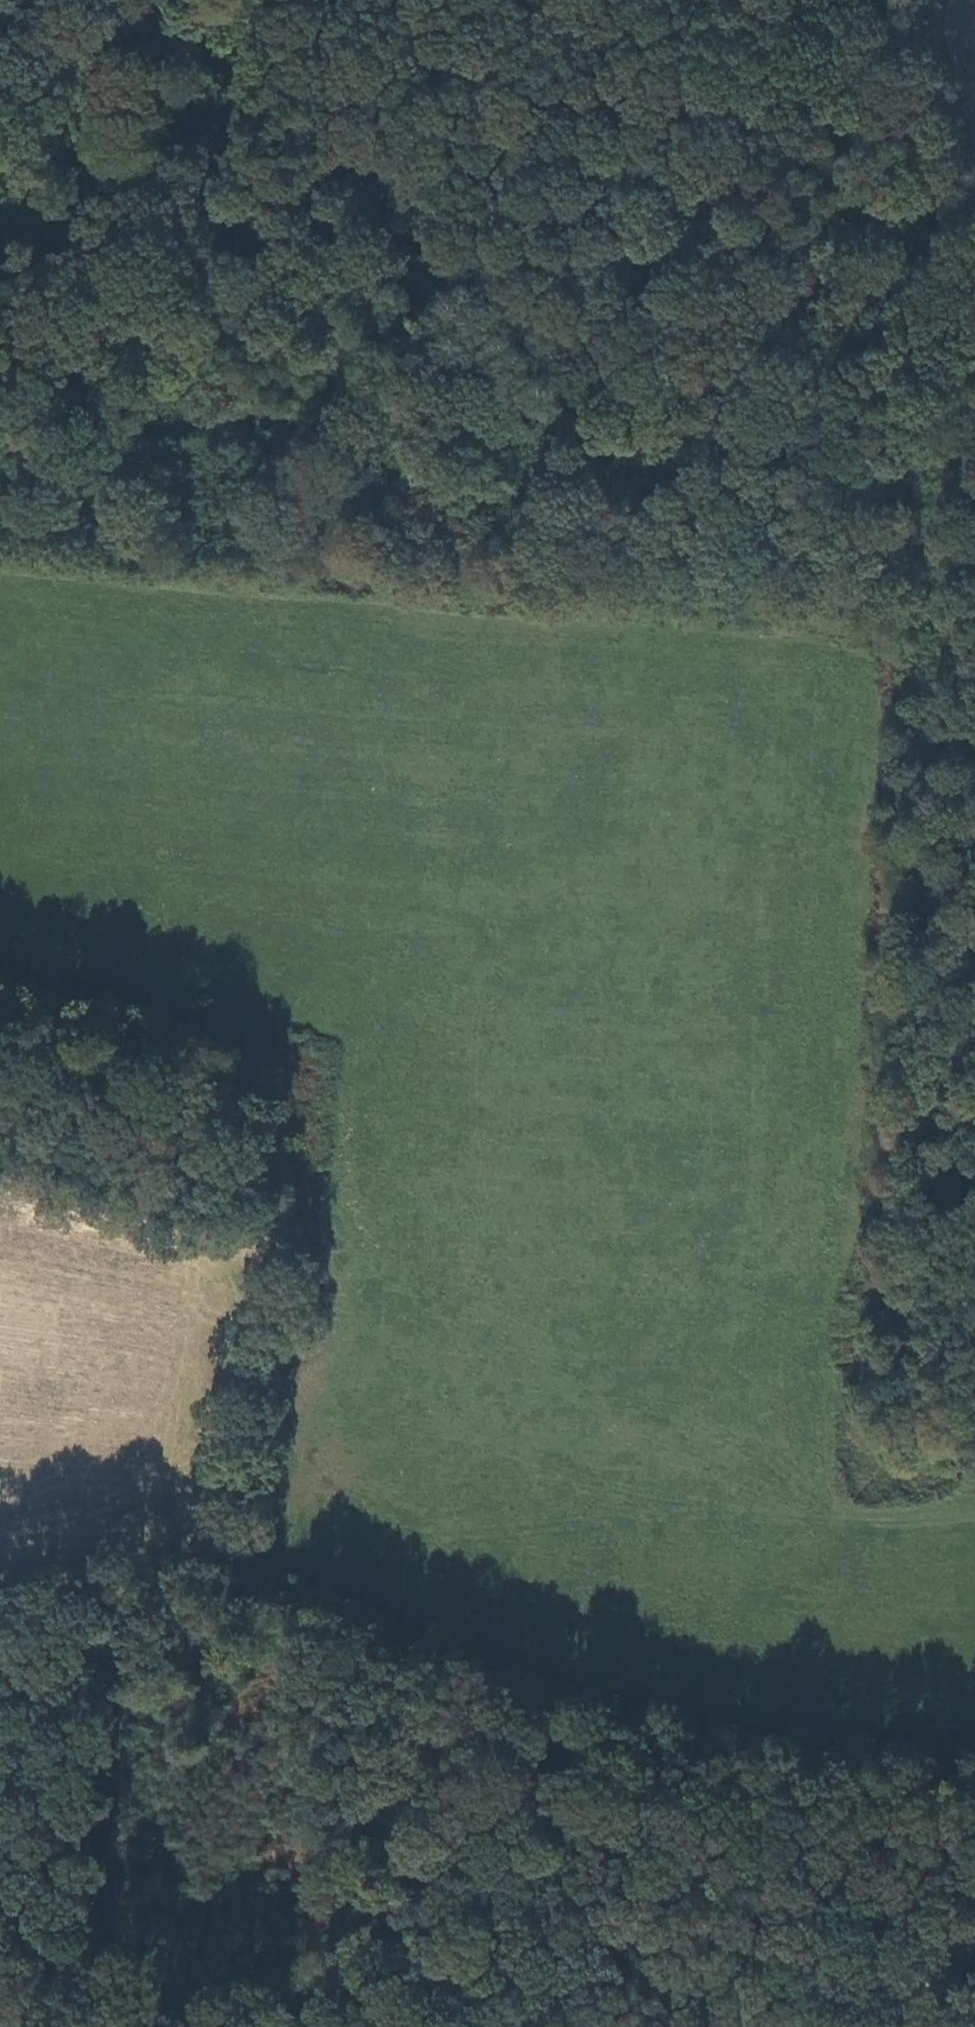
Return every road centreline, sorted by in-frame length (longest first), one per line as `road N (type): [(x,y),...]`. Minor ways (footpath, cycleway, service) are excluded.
road 1 (track): [(974,1984),(704,1977),(590,1989),(518,2026)]

